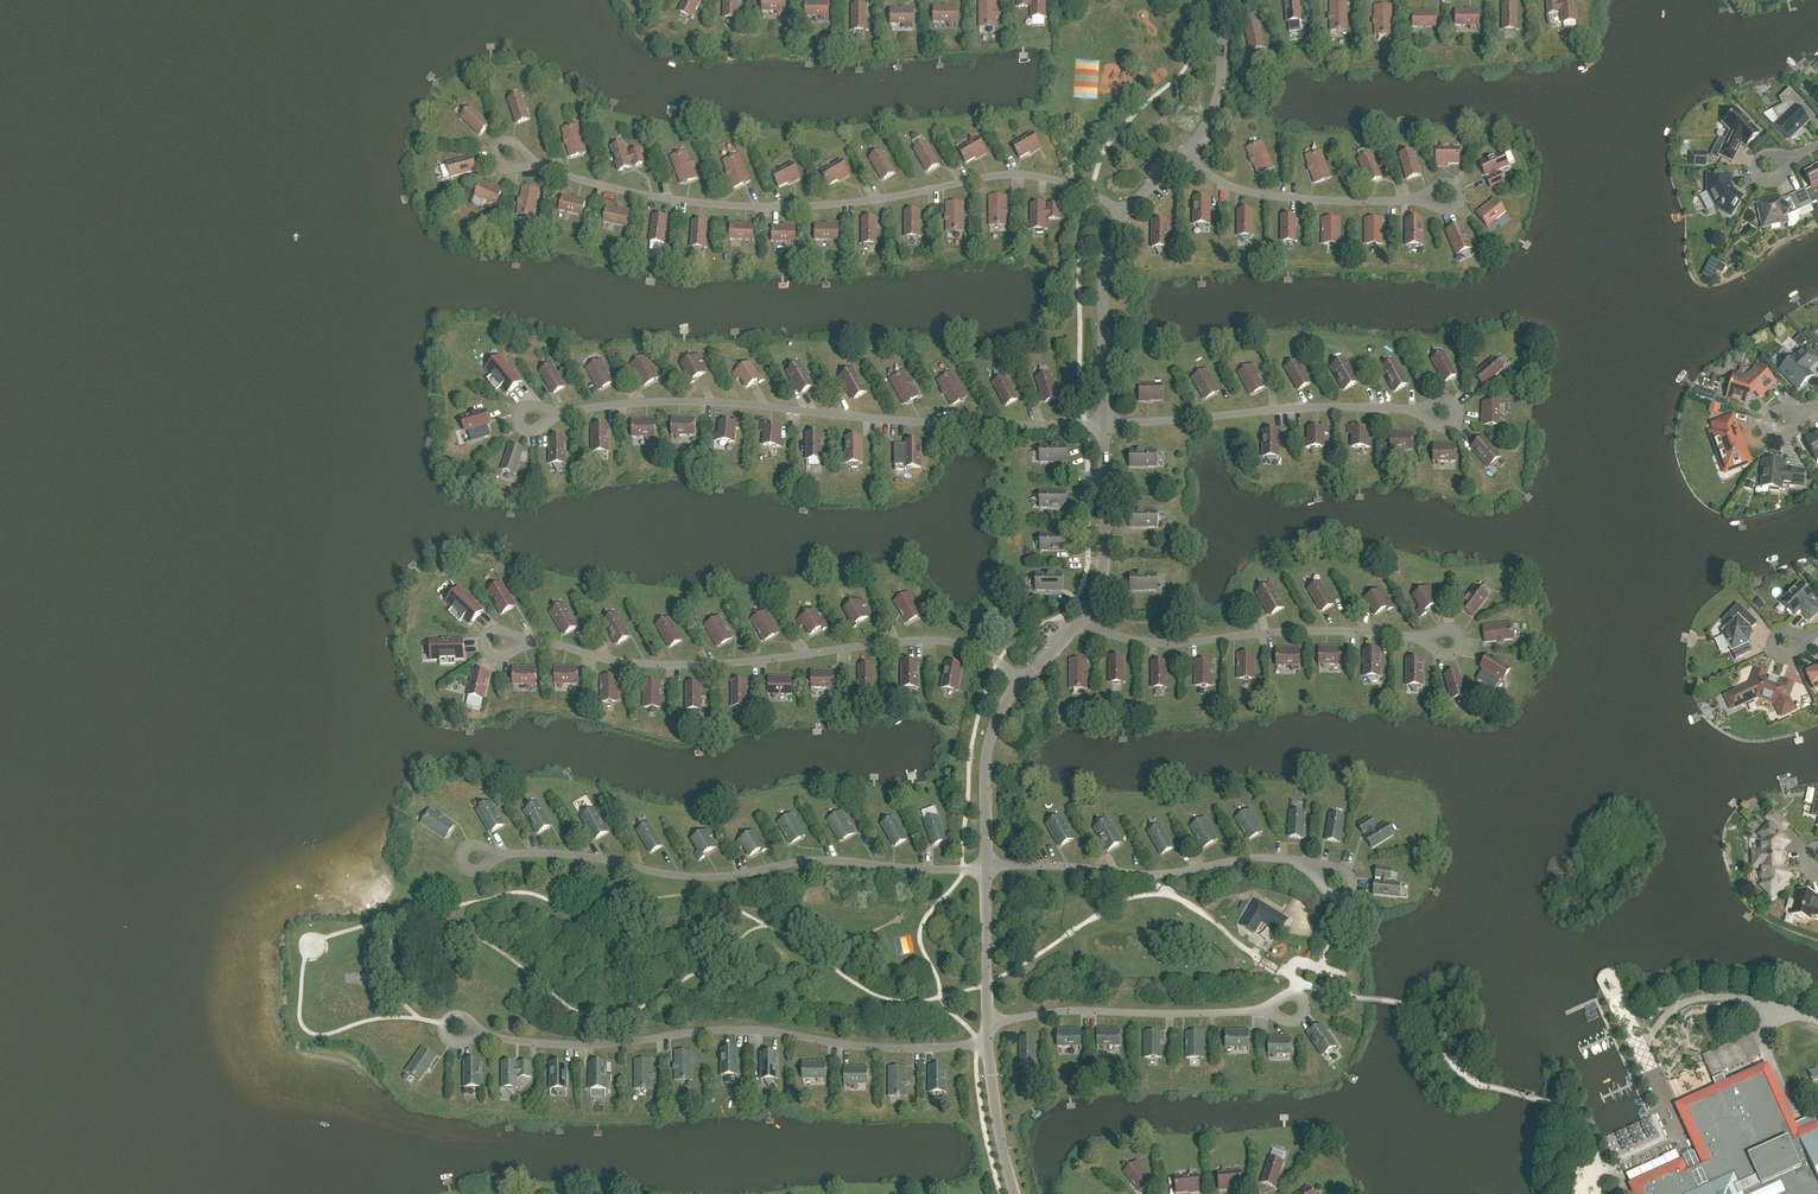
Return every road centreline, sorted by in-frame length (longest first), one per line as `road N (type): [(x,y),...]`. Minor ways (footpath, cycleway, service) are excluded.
road 1 (residential): [(1127,214),(1091,193),(1029,175),(775,207),(673,200),(531,163)]
road 2 (residential): [(1105,422),(901,421),(703,402),(561,411)]
road 3 (residential): [(1023,679),(979,649),(949,642),(657,666),(527,643)]
road 4 (residential): [(488,1035),(598,1046),(750,1031),(879,1049),(978,1047)]
road 5 (residential): [(986,868),(826,861),(690,876),(601,858),(499,855)]
road 6 (residential): [(1084,622),(1155,644),(1319,631),(1421,639)]
road 7 (residential): [(986,868),(1154,875),(1260,858),(1308,864)]
road 8 (residential): [(1105,422),(1295,408),(1418,410)]
road 9 (residential): [(988,1023),(1066,1011),(1264,1012)]
road 10 (residential): [(1183,156),(1244,191),(1415,201)]
road 11 (residential): [(1105,422),(1106,267),(1127,214)]
road 12 (residential): [(1084,622),(1102,576),(1105,422)]
road 13 (residential): [(986,868),(987,749),(994,721),(1023,679)]
road 14 (residential): [(1183,156),(1220,92),(1222,0)]
road 15 (residential): [(988,1023),(986,868)]
road 16 (residential): [(1015,1193),(988,1050)]

